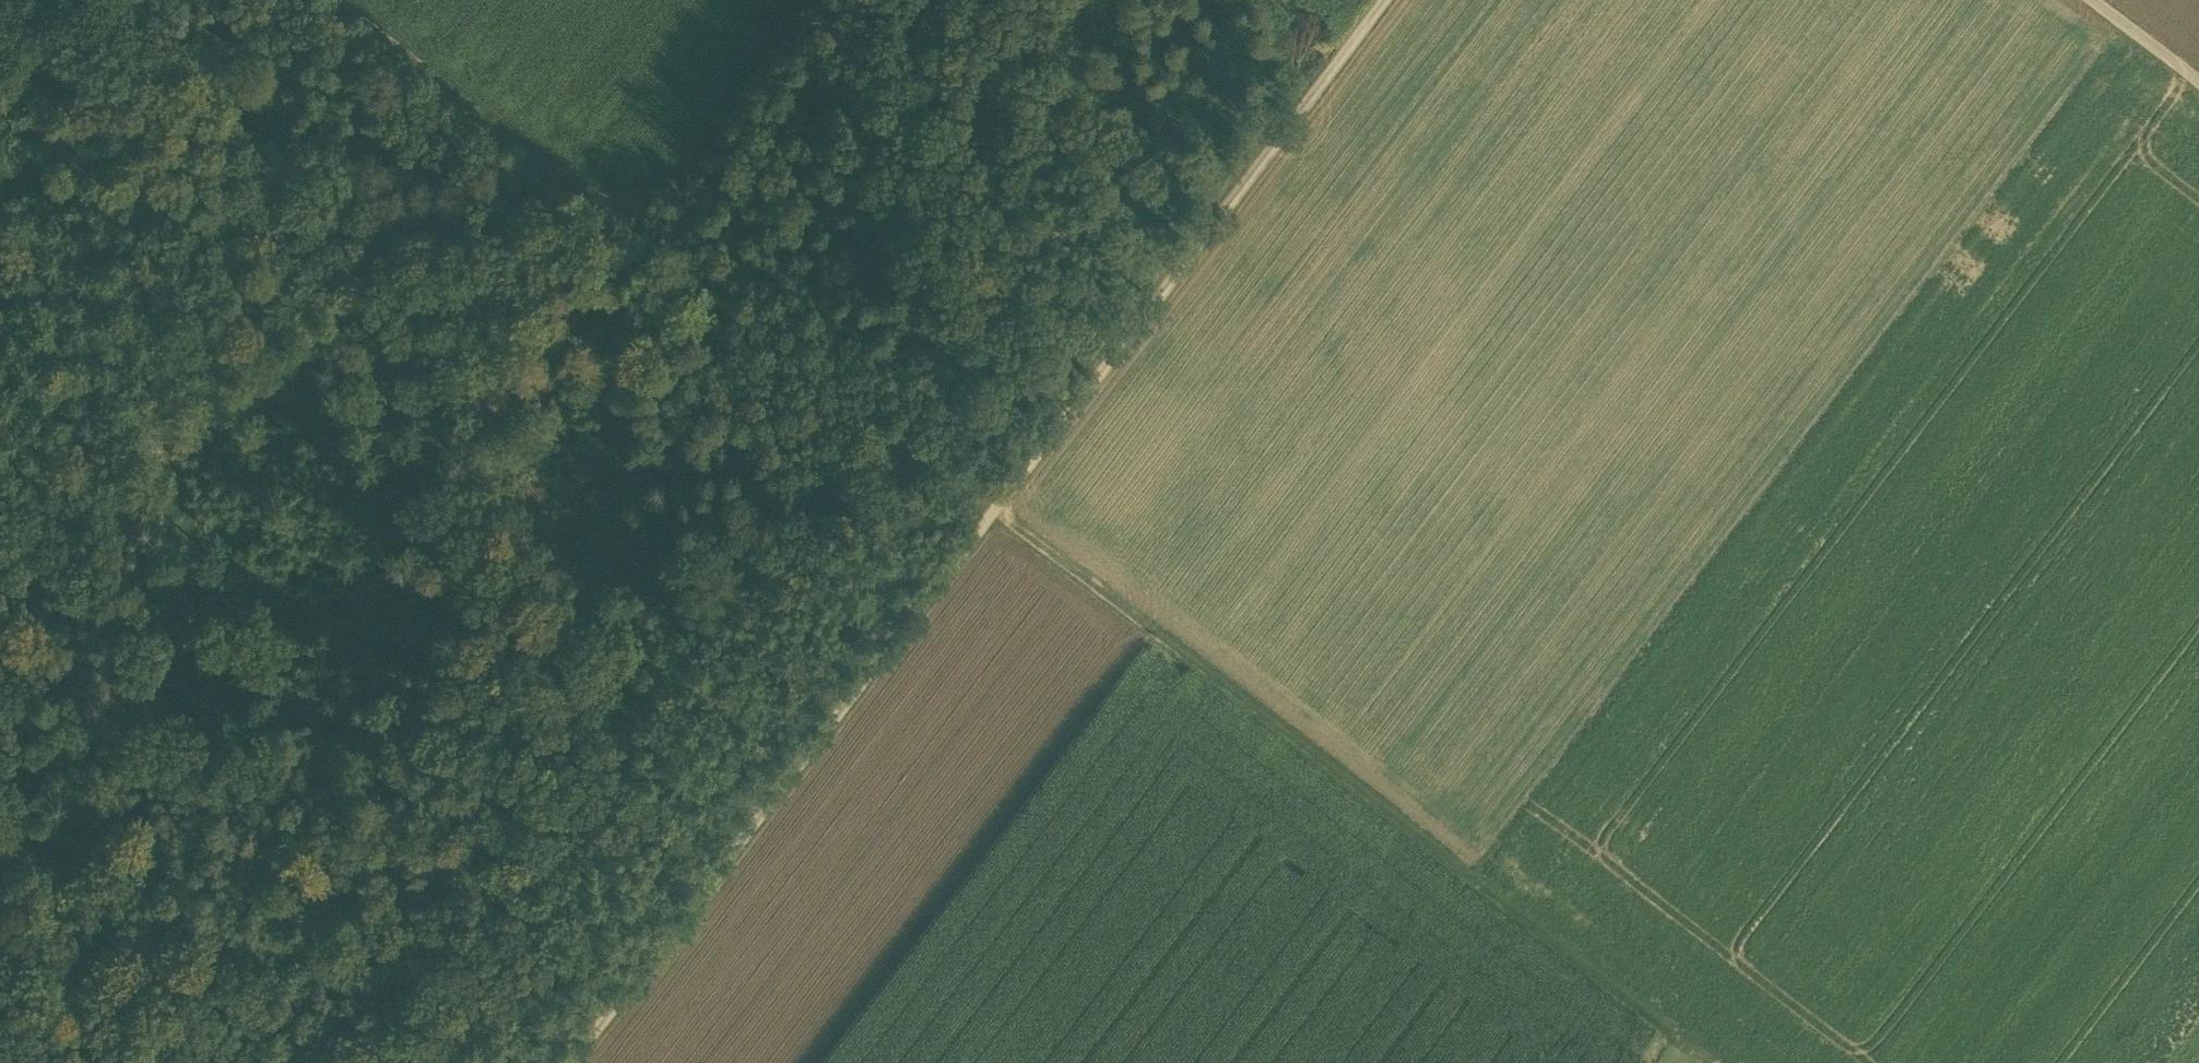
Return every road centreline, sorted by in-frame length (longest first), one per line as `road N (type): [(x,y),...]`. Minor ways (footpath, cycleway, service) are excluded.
road 1 (track): [(995,510),(1712,1062)]
road 2 (track): [(995,510),(331,0)]
road 3 (track): [(571,1062),(995,510)]
road 4 (track): [(995,510),(1387,0)]
road 5 (track): [(2092,0),(2198,82)]
road 6 (track): [(0,1015),(117,1062)]

